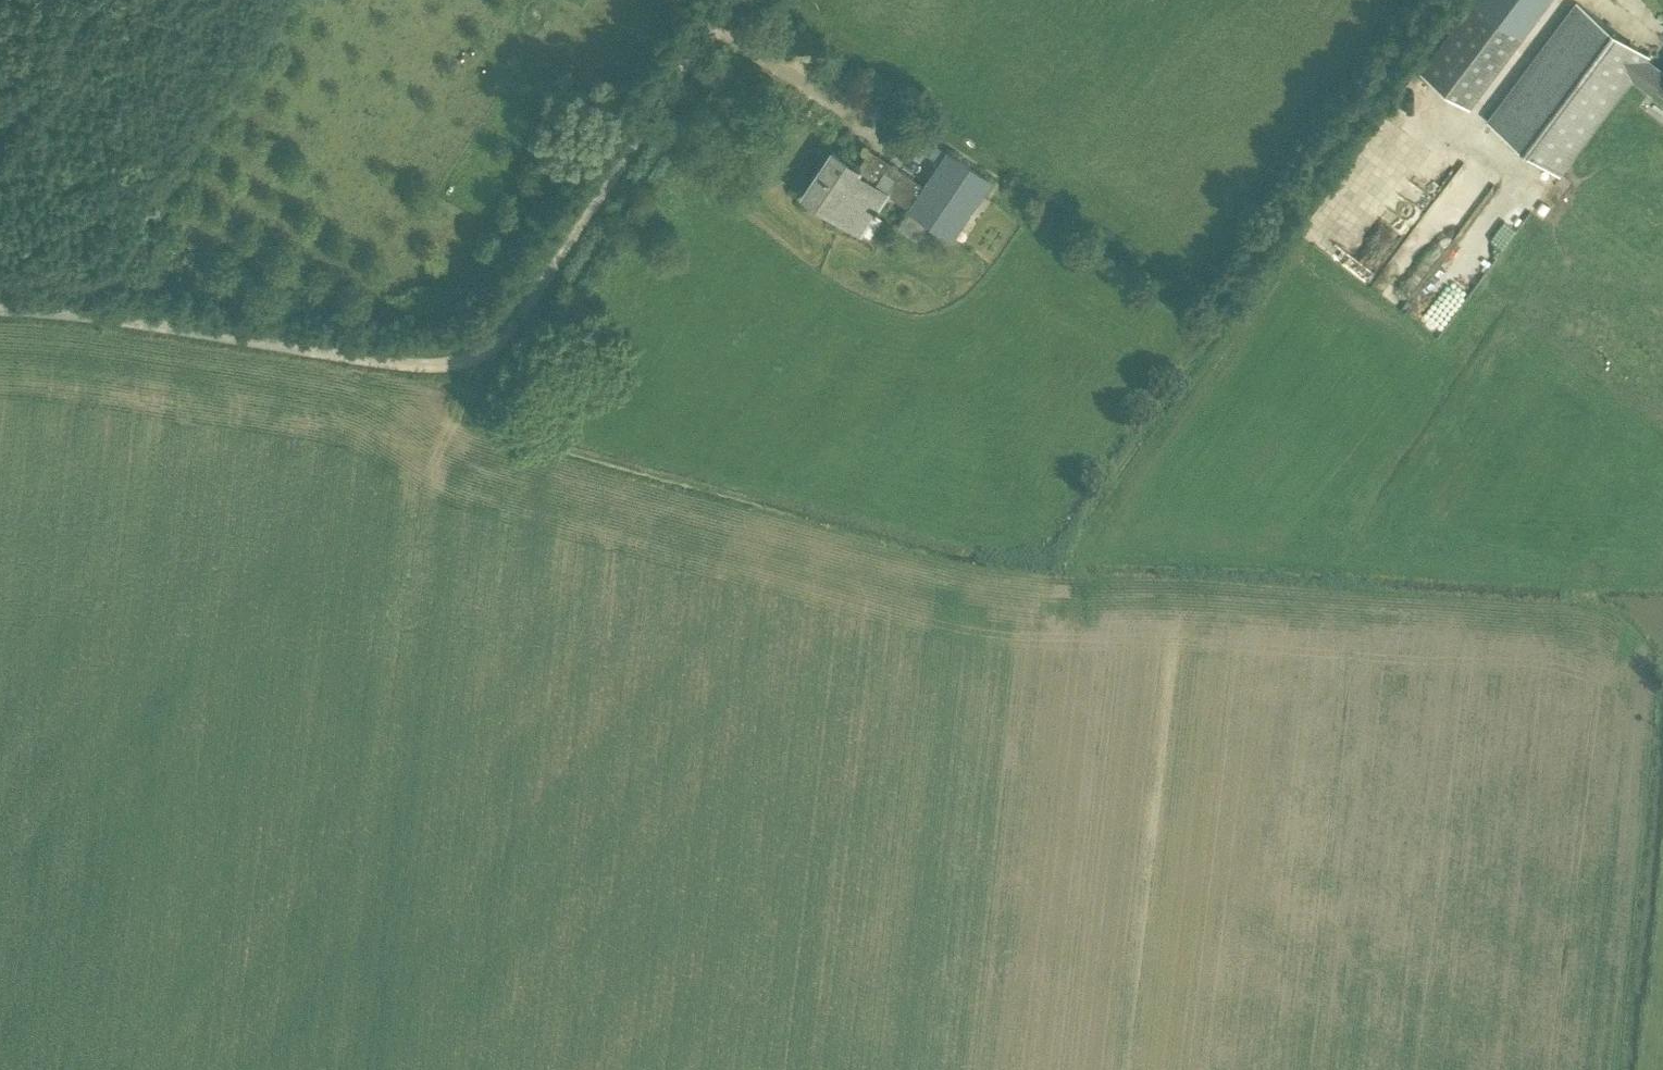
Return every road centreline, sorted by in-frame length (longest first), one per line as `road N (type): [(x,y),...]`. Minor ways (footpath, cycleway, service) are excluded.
road 1 (unclassified): [(0,307),(404,362),(441,362),(483,349),(529,305),(729,0)]

